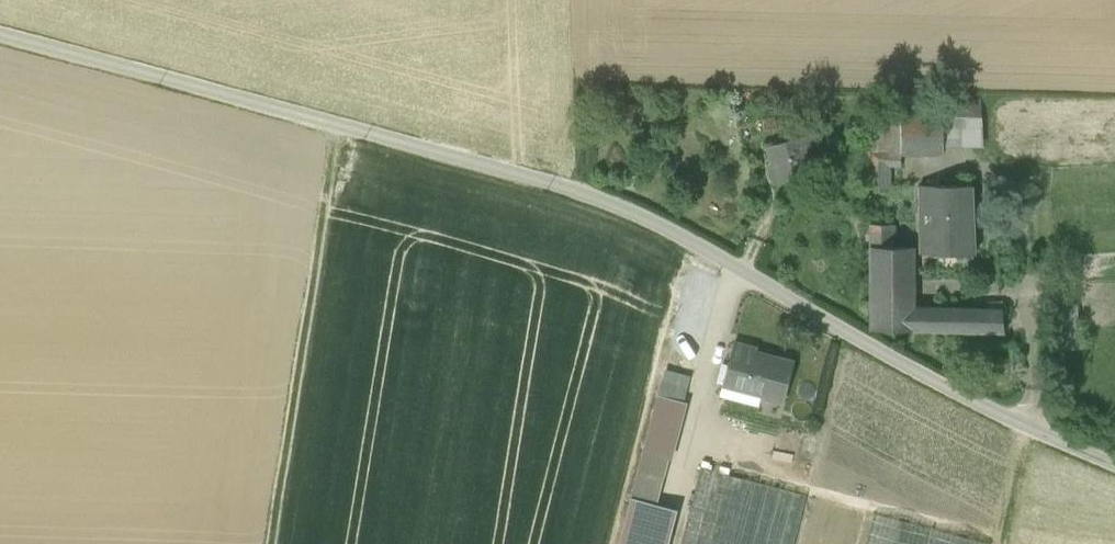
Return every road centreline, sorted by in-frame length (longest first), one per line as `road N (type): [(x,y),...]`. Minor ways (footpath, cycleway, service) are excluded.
road 1 (unclassified): [(1114,468),(951,389),(629,212),(0,35)]
road 2 (track): [(340,124),(271,543)]

